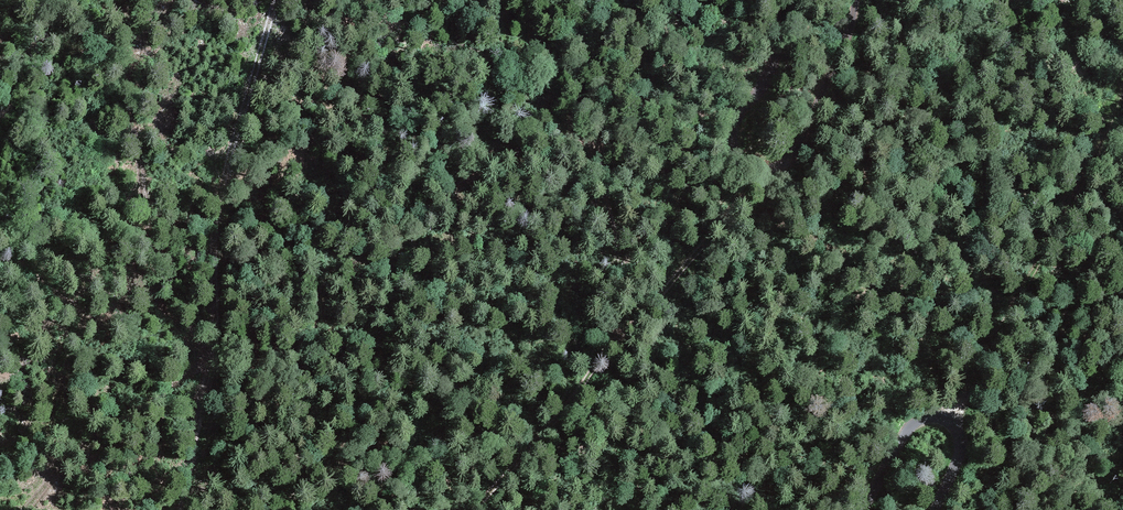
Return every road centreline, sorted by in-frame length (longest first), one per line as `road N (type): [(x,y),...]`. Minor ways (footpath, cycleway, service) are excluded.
road 1 (track): [(182,509),(217,322),(217,216),(277,0)]
road 2 (track): [(471,509),(760,171)]
road 3 (track): [(771,0),(777,57),(742,115),(736,142),(760,171),(779,165),(796,141),(853,0)]
road 4 (unclassified): [(859,509),(910,426),(944,416),(965,450),(938,509)]

